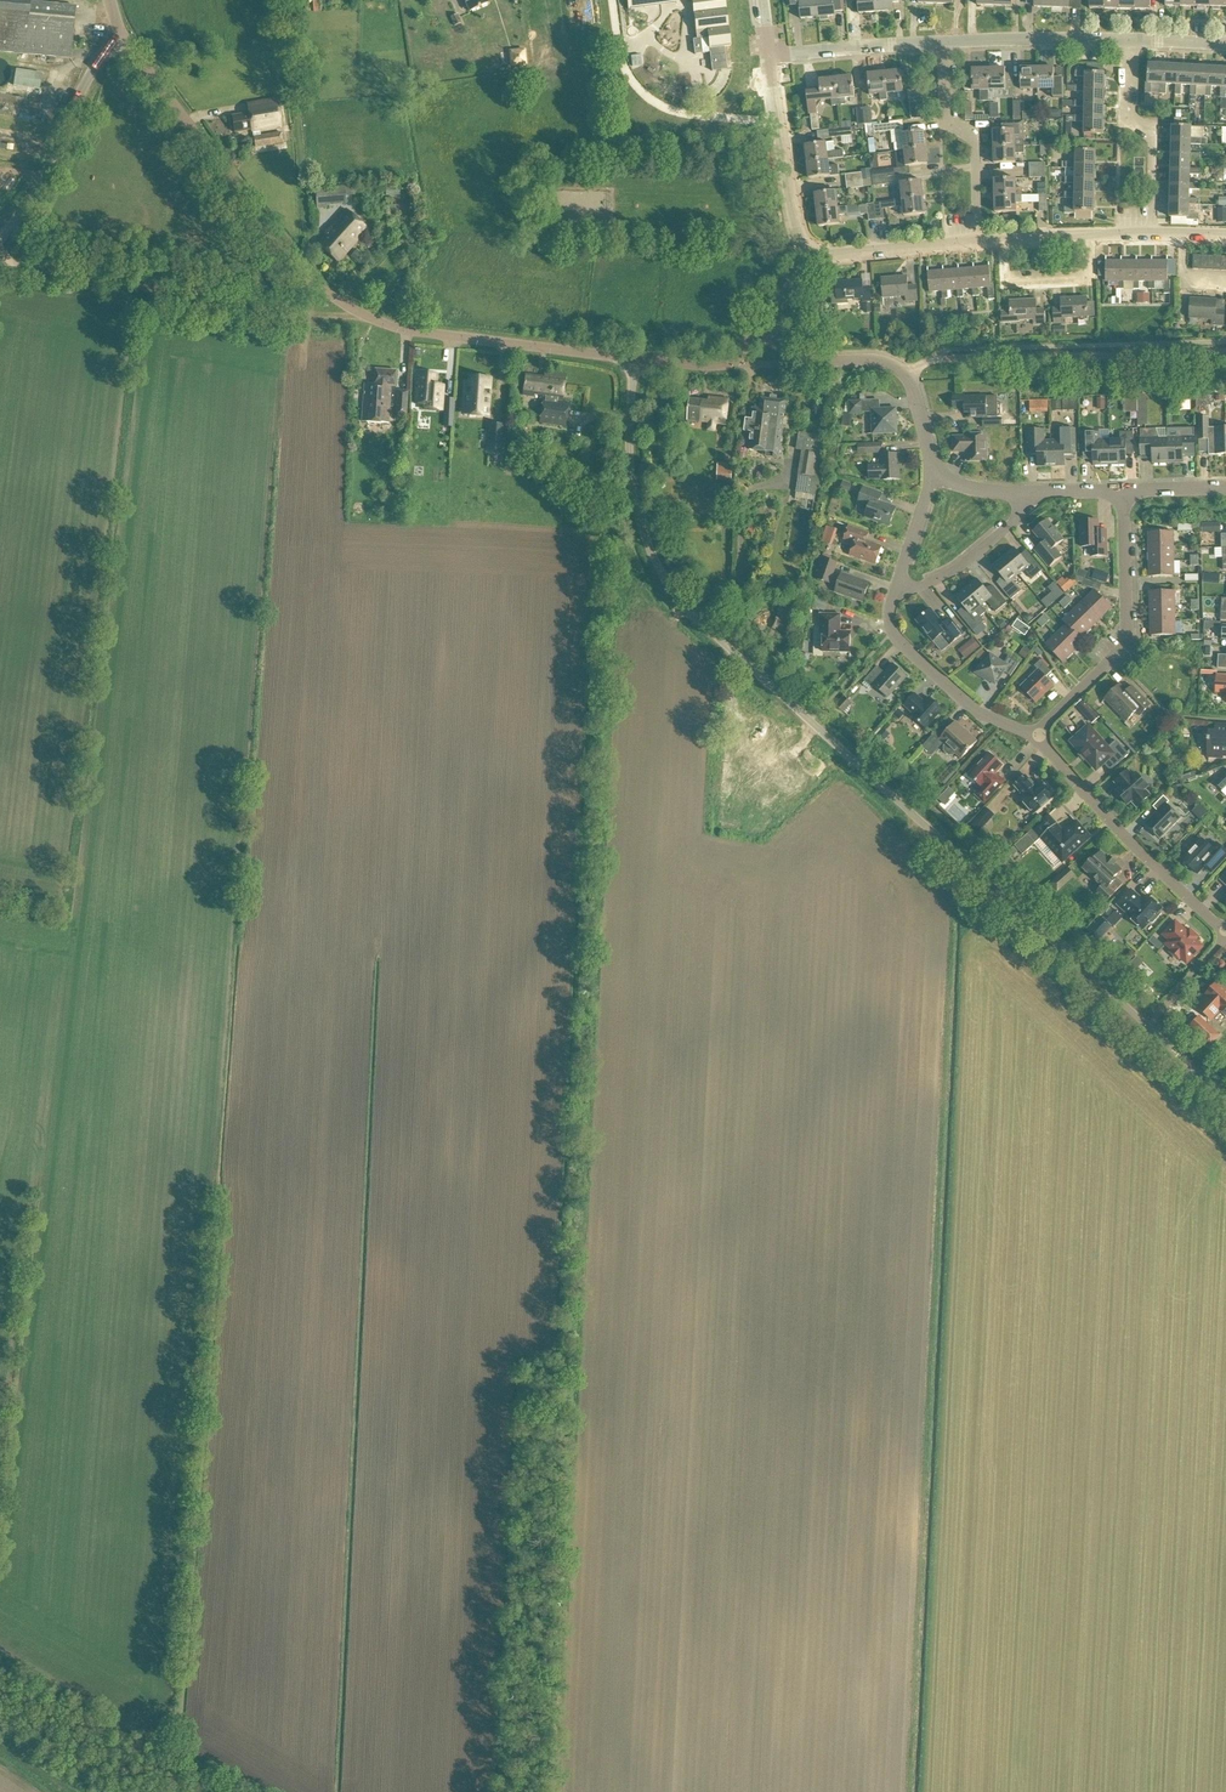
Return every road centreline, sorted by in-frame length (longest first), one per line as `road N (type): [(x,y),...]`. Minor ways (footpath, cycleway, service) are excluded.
road 1 (unclassified): [(1225,1093),(682,601),(651,551),(632,488),(633,360)]
road 2 (unclassified): [(633,360),(424,334),(332,297),(287,255),(127,43)]
road 3 (track): [(358,312),(300,315),(0,264)]
road 4 (track): [(937,359),(1225,350)]
road 5 (residential): [(1037,739),(1126,646),(1124,493)]
road 6 (residential): [(1037,739),(1225,932)]
road 7 (unclassified): [(0,243),(39,188),(92,71),(127,43)]
road 8 (residential): [(896,588),(888,625),(899,643),(973,710),(1037,739)]
road 9 (residential): [(979,243),(975,141),(951,128),(948,42)]
road 10 (residential): [(1152,233),(1152,132),(1129,120),(1129,39)]
road 11 (residential): [(813,257),(798,228),(771,59)]
road 12 (residential): [(948,42),(1129,39)]
road 13 (residential): [(771,59),(948,42)]
road 14 (residential): [(1092,234),(1091,277),(1081,282),(1014,284),(1005,279),(1004,241)]
road 15 (unclassified): [(813,257),(979,243)]
road 16 (residential): [(896,588),(940,577),(1009,526),(1024,494)]
road 17 (residential): [(907,376),(874,360),(806,360),(759,328)]
road 18 (unclassified): [(759,328),(739,356),(715,365),(633,360)]

